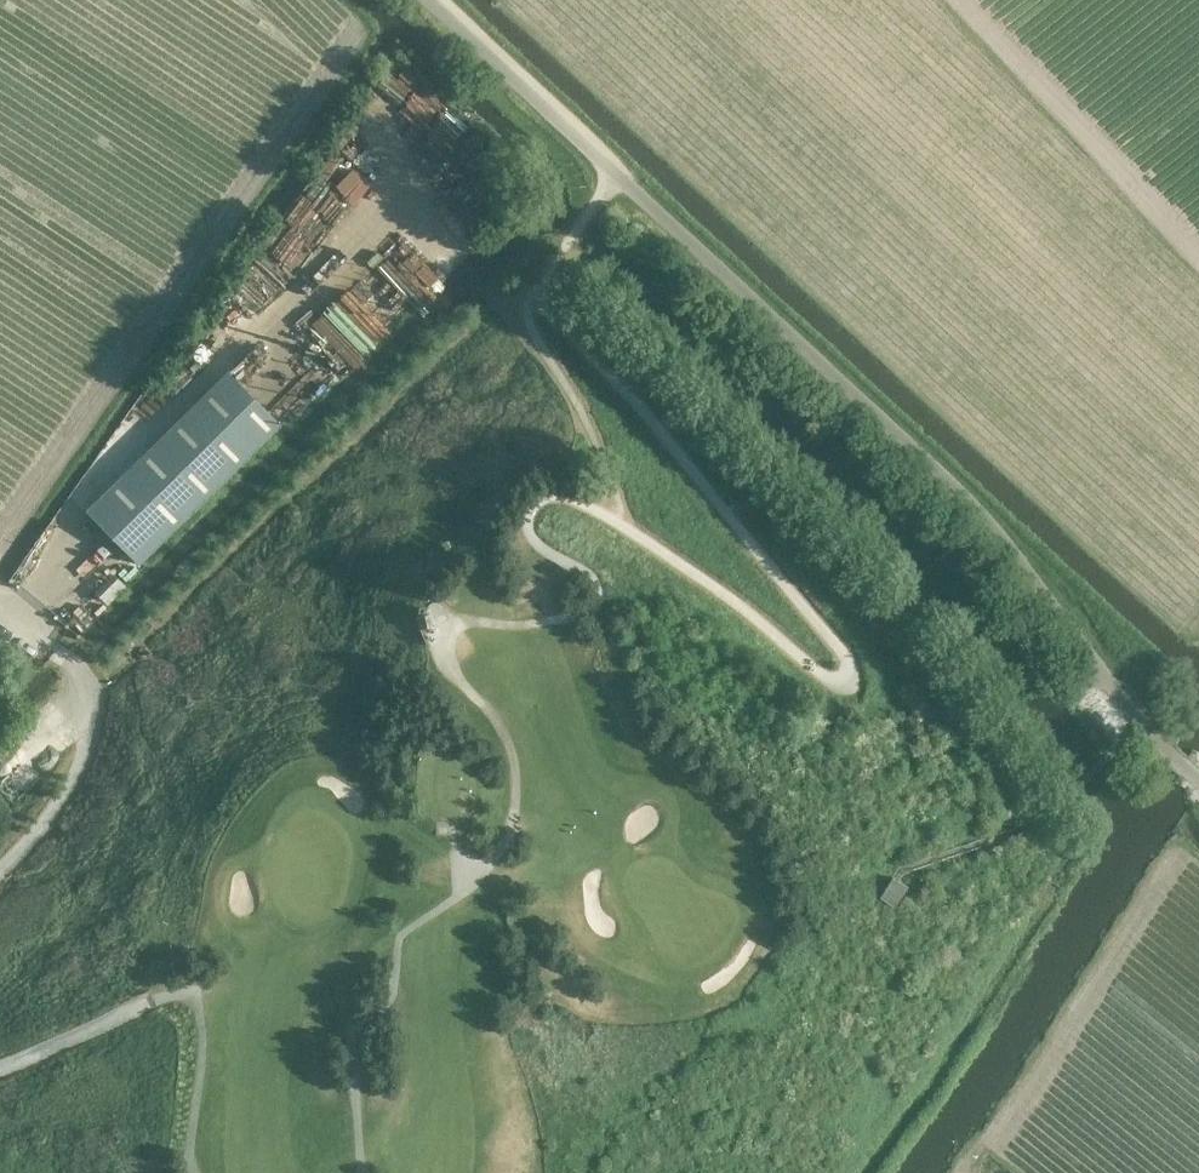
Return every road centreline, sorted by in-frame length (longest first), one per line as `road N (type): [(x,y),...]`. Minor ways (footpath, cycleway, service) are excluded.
road 1 (track): [(1198,253),(954,0)]

